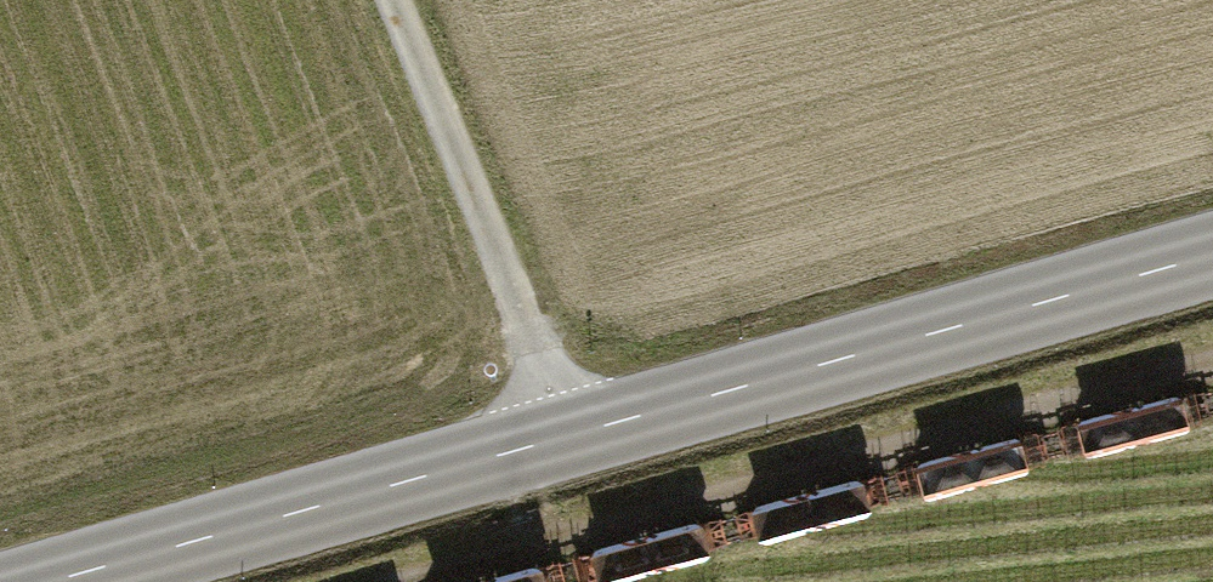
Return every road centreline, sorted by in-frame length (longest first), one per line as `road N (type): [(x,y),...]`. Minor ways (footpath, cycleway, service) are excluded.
road 1 (secondary): [(42,581),(1212,252)]
road 2 (track): [(1212,374),(403,581)]
road 3 (track): [(568,433),(390,0)]

